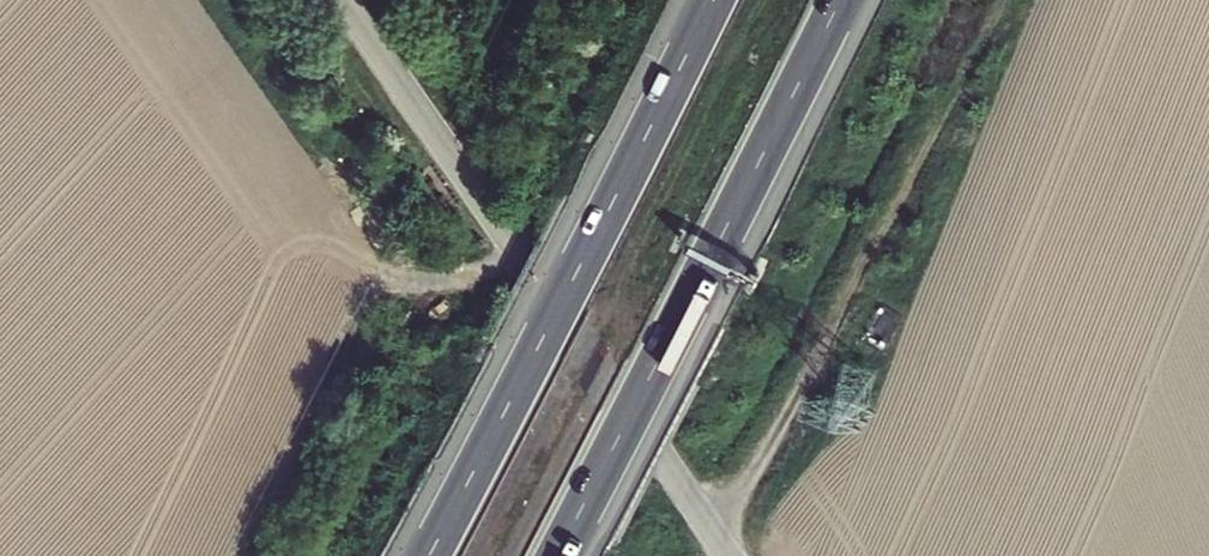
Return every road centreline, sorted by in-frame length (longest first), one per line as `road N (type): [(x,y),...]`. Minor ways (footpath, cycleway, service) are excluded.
road 1 (residential): [(340,0),(729,555)]
road 2 (motorway): [(714,0),(428,555)]
road 3 (motorway): [(558,555),(840,0)]
road 4 (track): [(716,537),(825,350),(939,119)]

